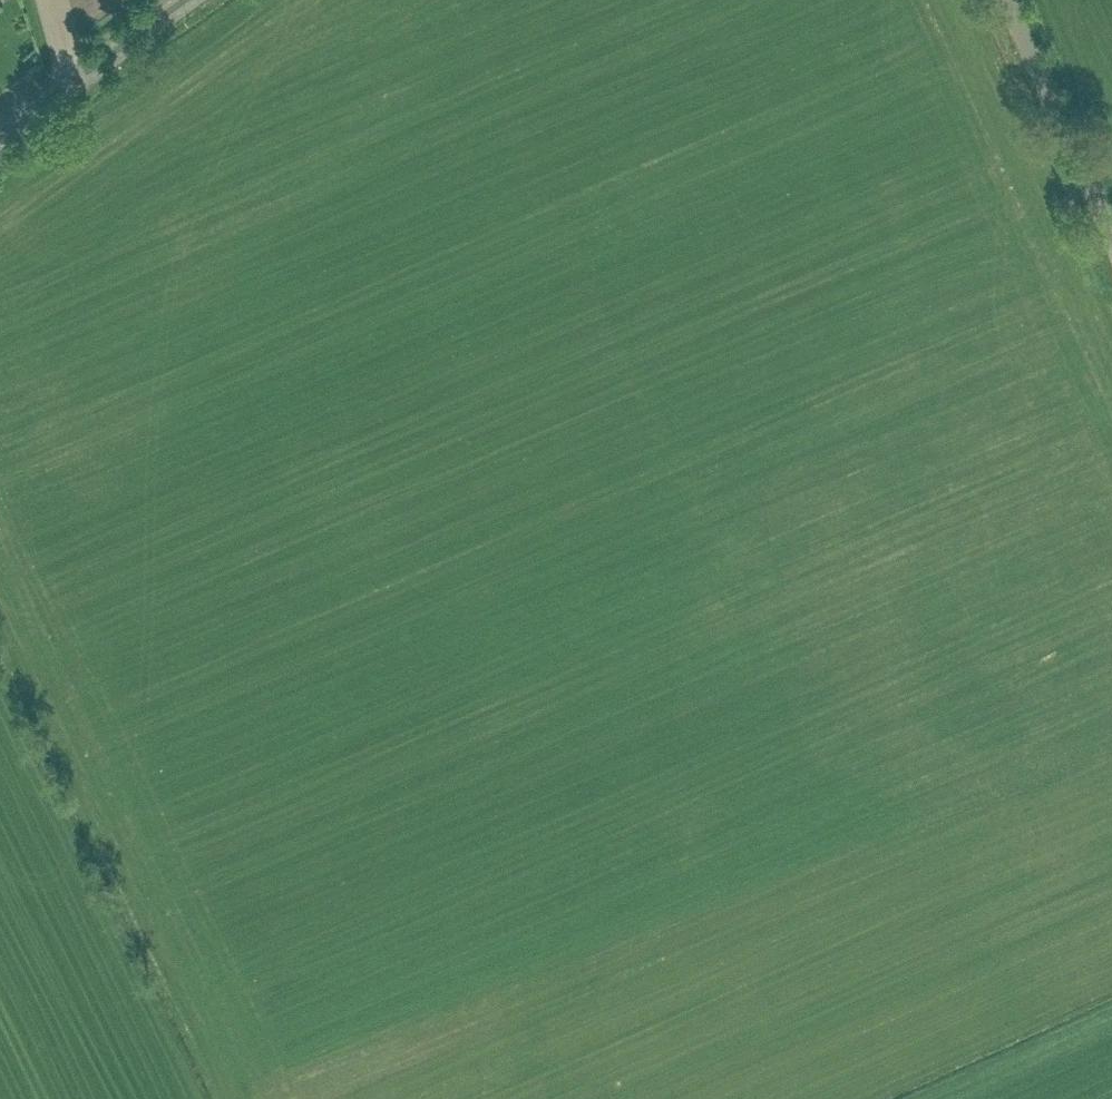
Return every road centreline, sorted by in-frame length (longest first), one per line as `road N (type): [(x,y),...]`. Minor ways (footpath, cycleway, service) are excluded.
road 1 (unclassified): [(1111,233),(1007,0)]
road 2 (tertiary): [(0,133),(182,0)]

